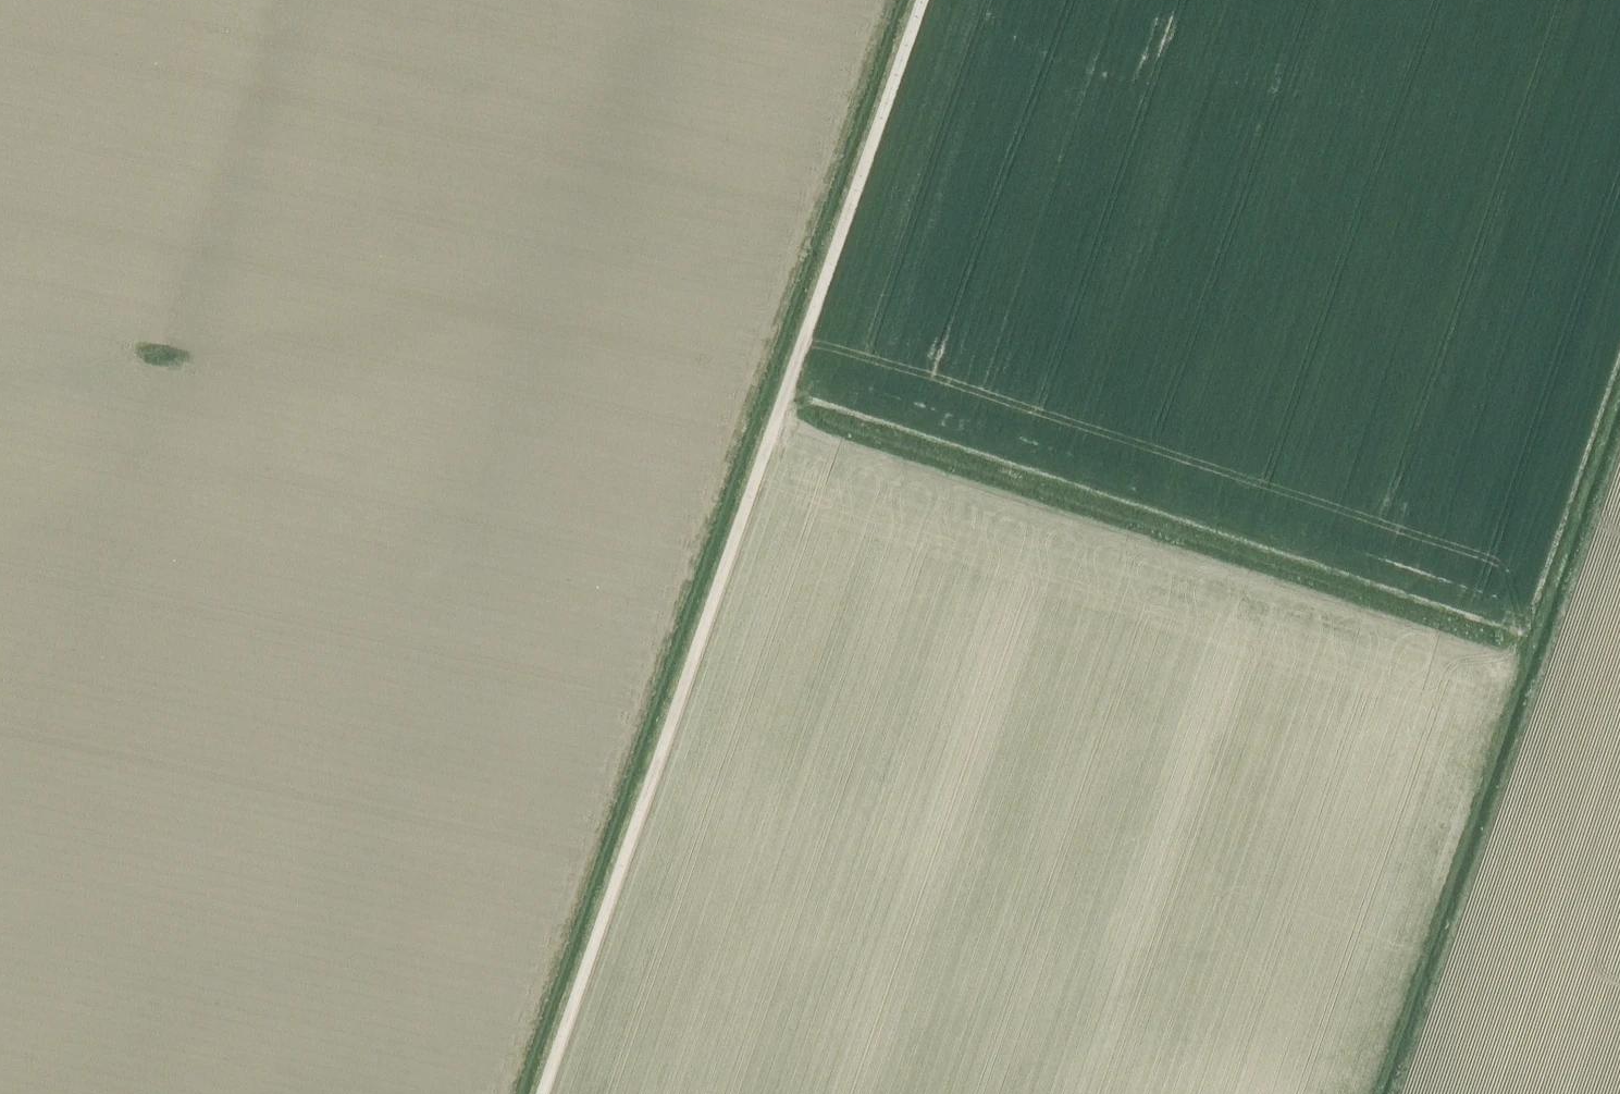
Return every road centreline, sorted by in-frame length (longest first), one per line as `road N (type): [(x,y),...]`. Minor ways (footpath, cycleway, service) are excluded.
road 1 (track): [(541,1093),(921,0)]

